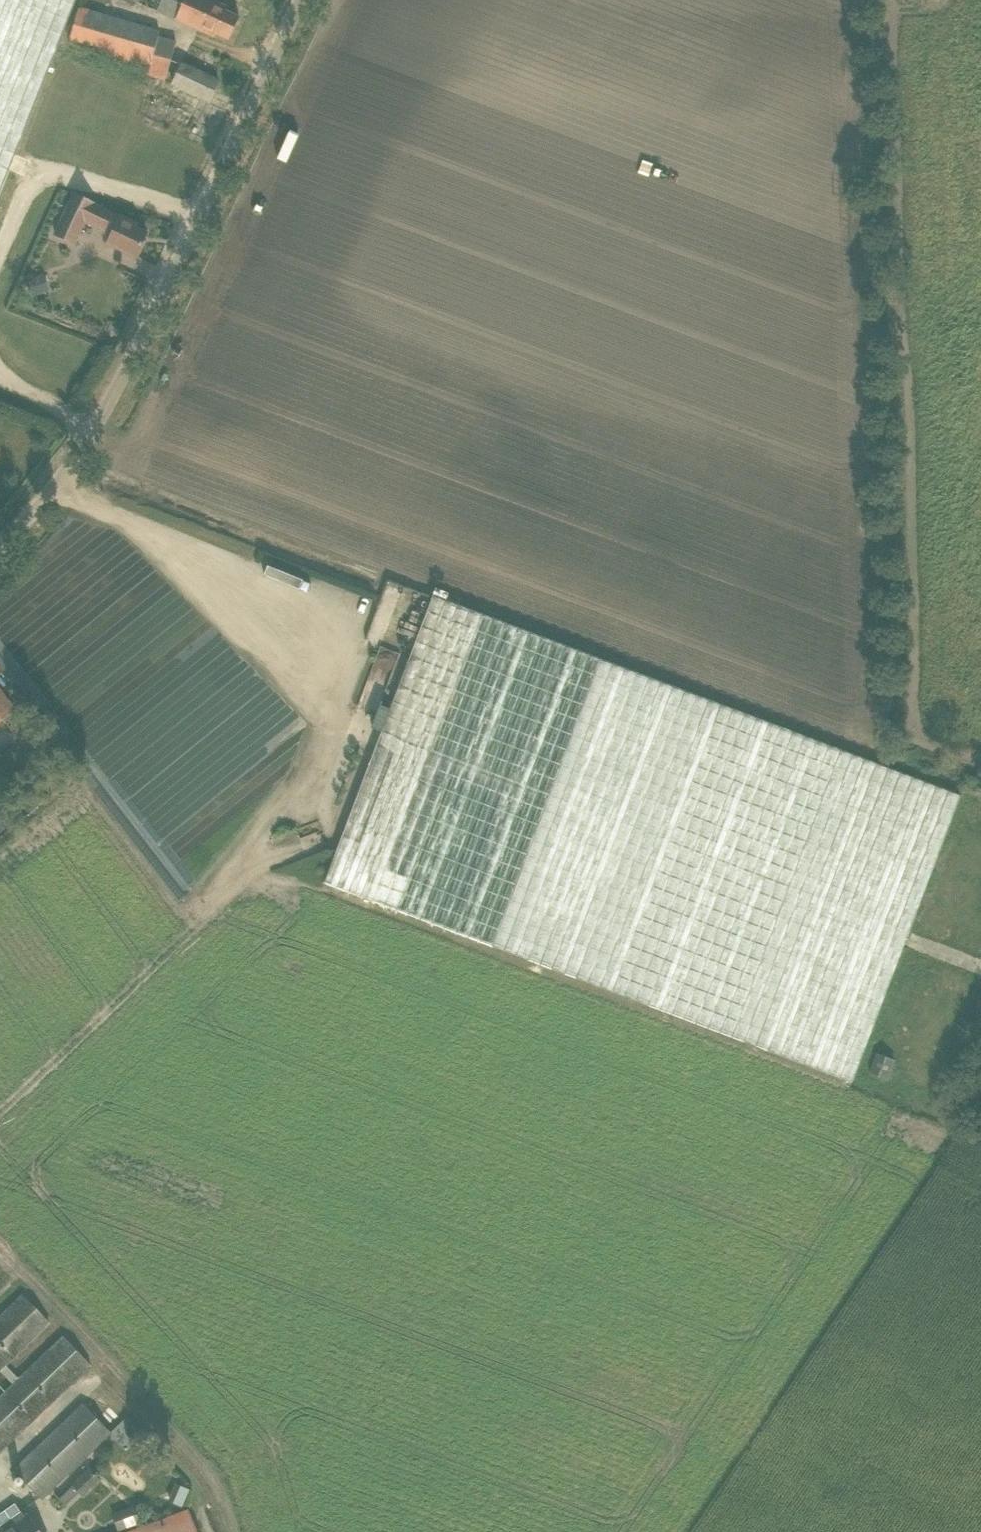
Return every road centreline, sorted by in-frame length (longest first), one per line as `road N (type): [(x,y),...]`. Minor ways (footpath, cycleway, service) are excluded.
road 1 (unclassified): [(0,552),(54,487),(128,372),(307,0)]

